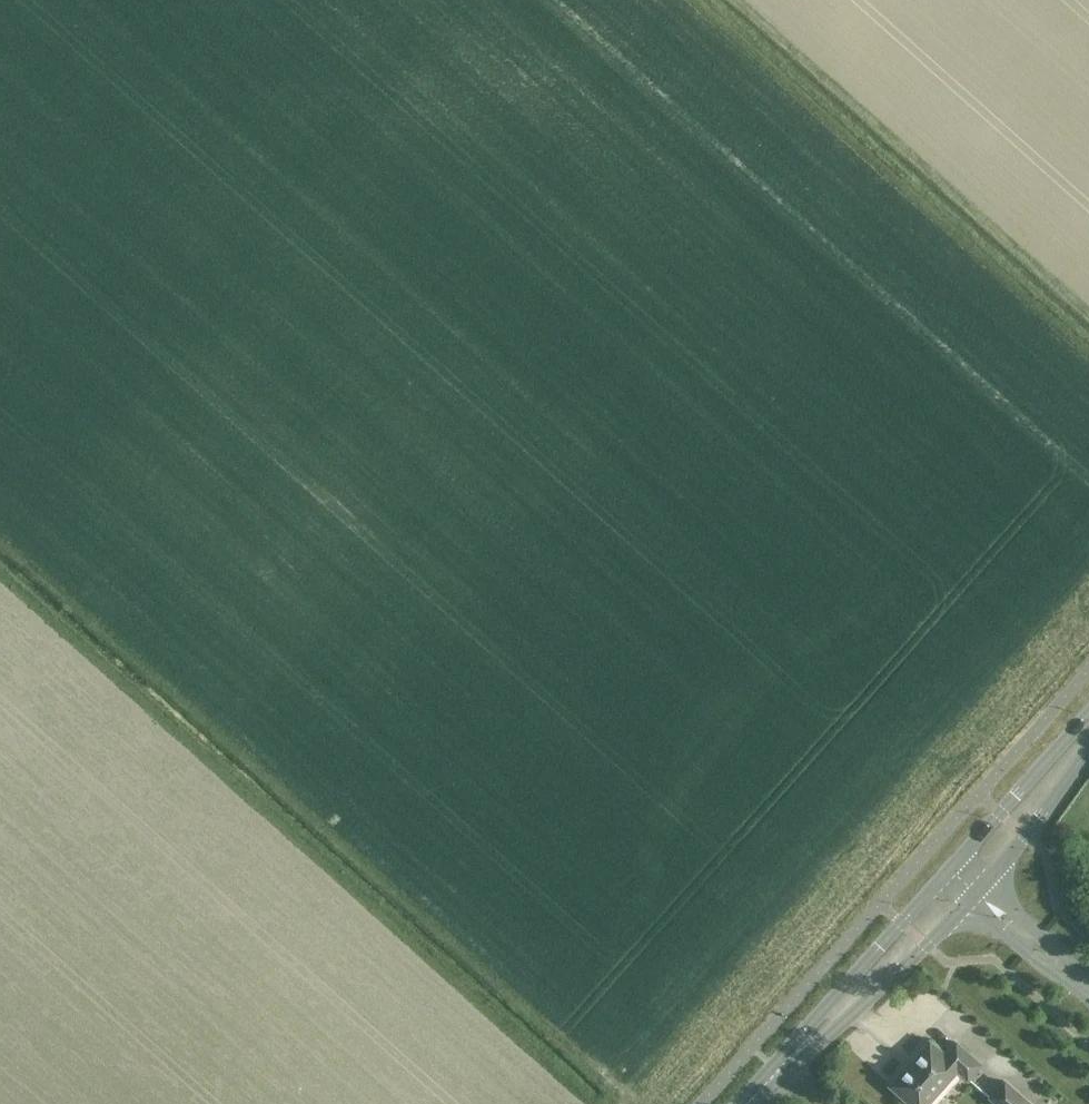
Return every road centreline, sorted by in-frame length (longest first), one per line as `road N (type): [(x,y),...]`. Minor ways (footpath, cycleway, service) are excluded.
road 1 (tertiary): [(746,1103),(966,881)]
road 2 (tertiary): [(966,881),(1088,728)]
road 3 (residential): [(1088,993),(966,881)]

